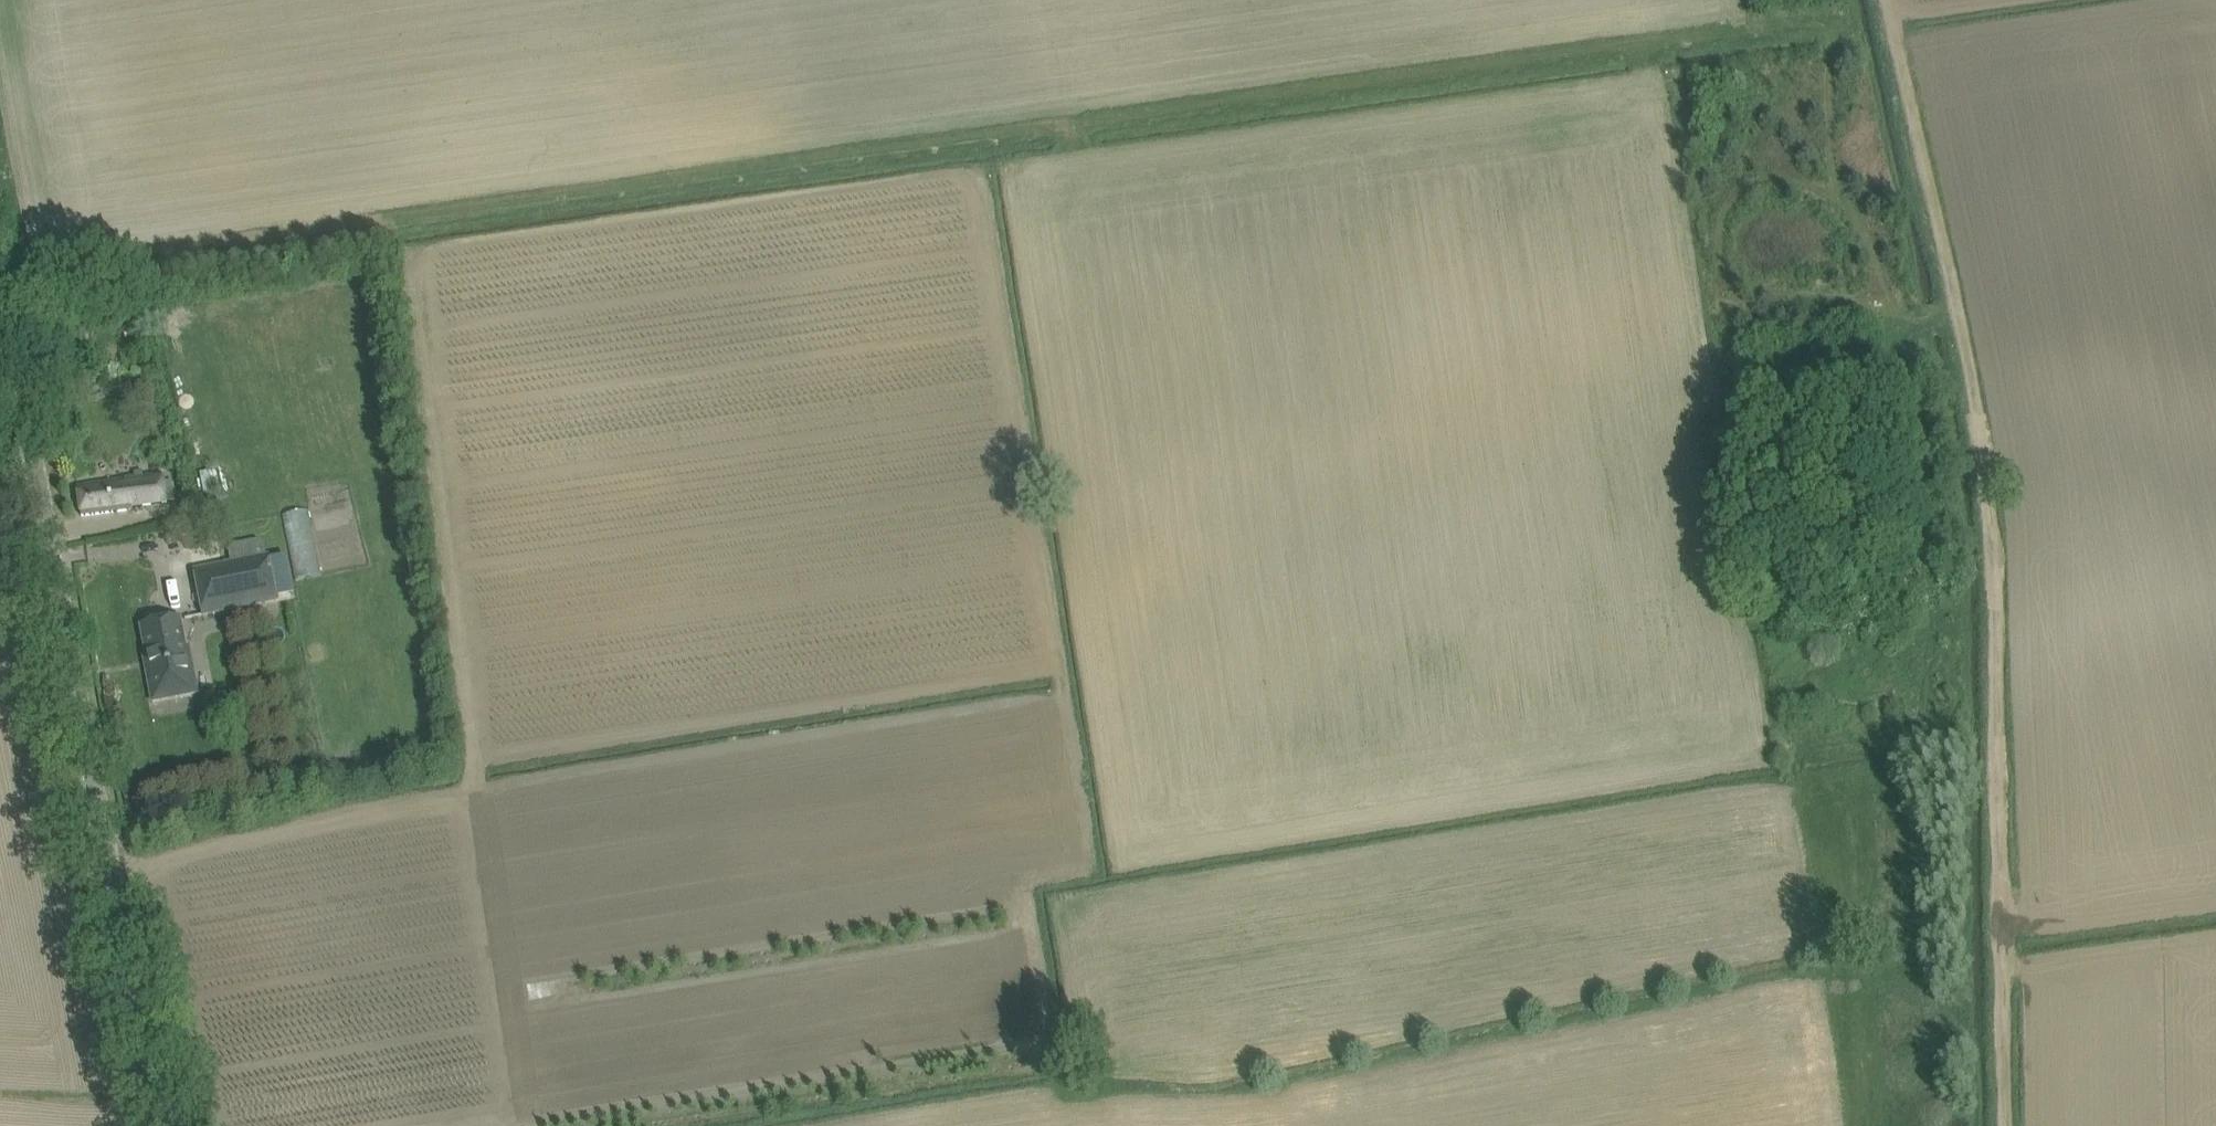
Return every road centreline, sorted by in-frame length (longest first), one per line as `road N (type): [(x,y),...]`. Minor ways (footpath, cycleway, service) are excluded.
road 1 (track): [(2014,1125),(1998,593),(1985,466),(1887,0)]
road 2 (tertiary): [(176,1125),(147,1054),(86,803),(0,276)]

